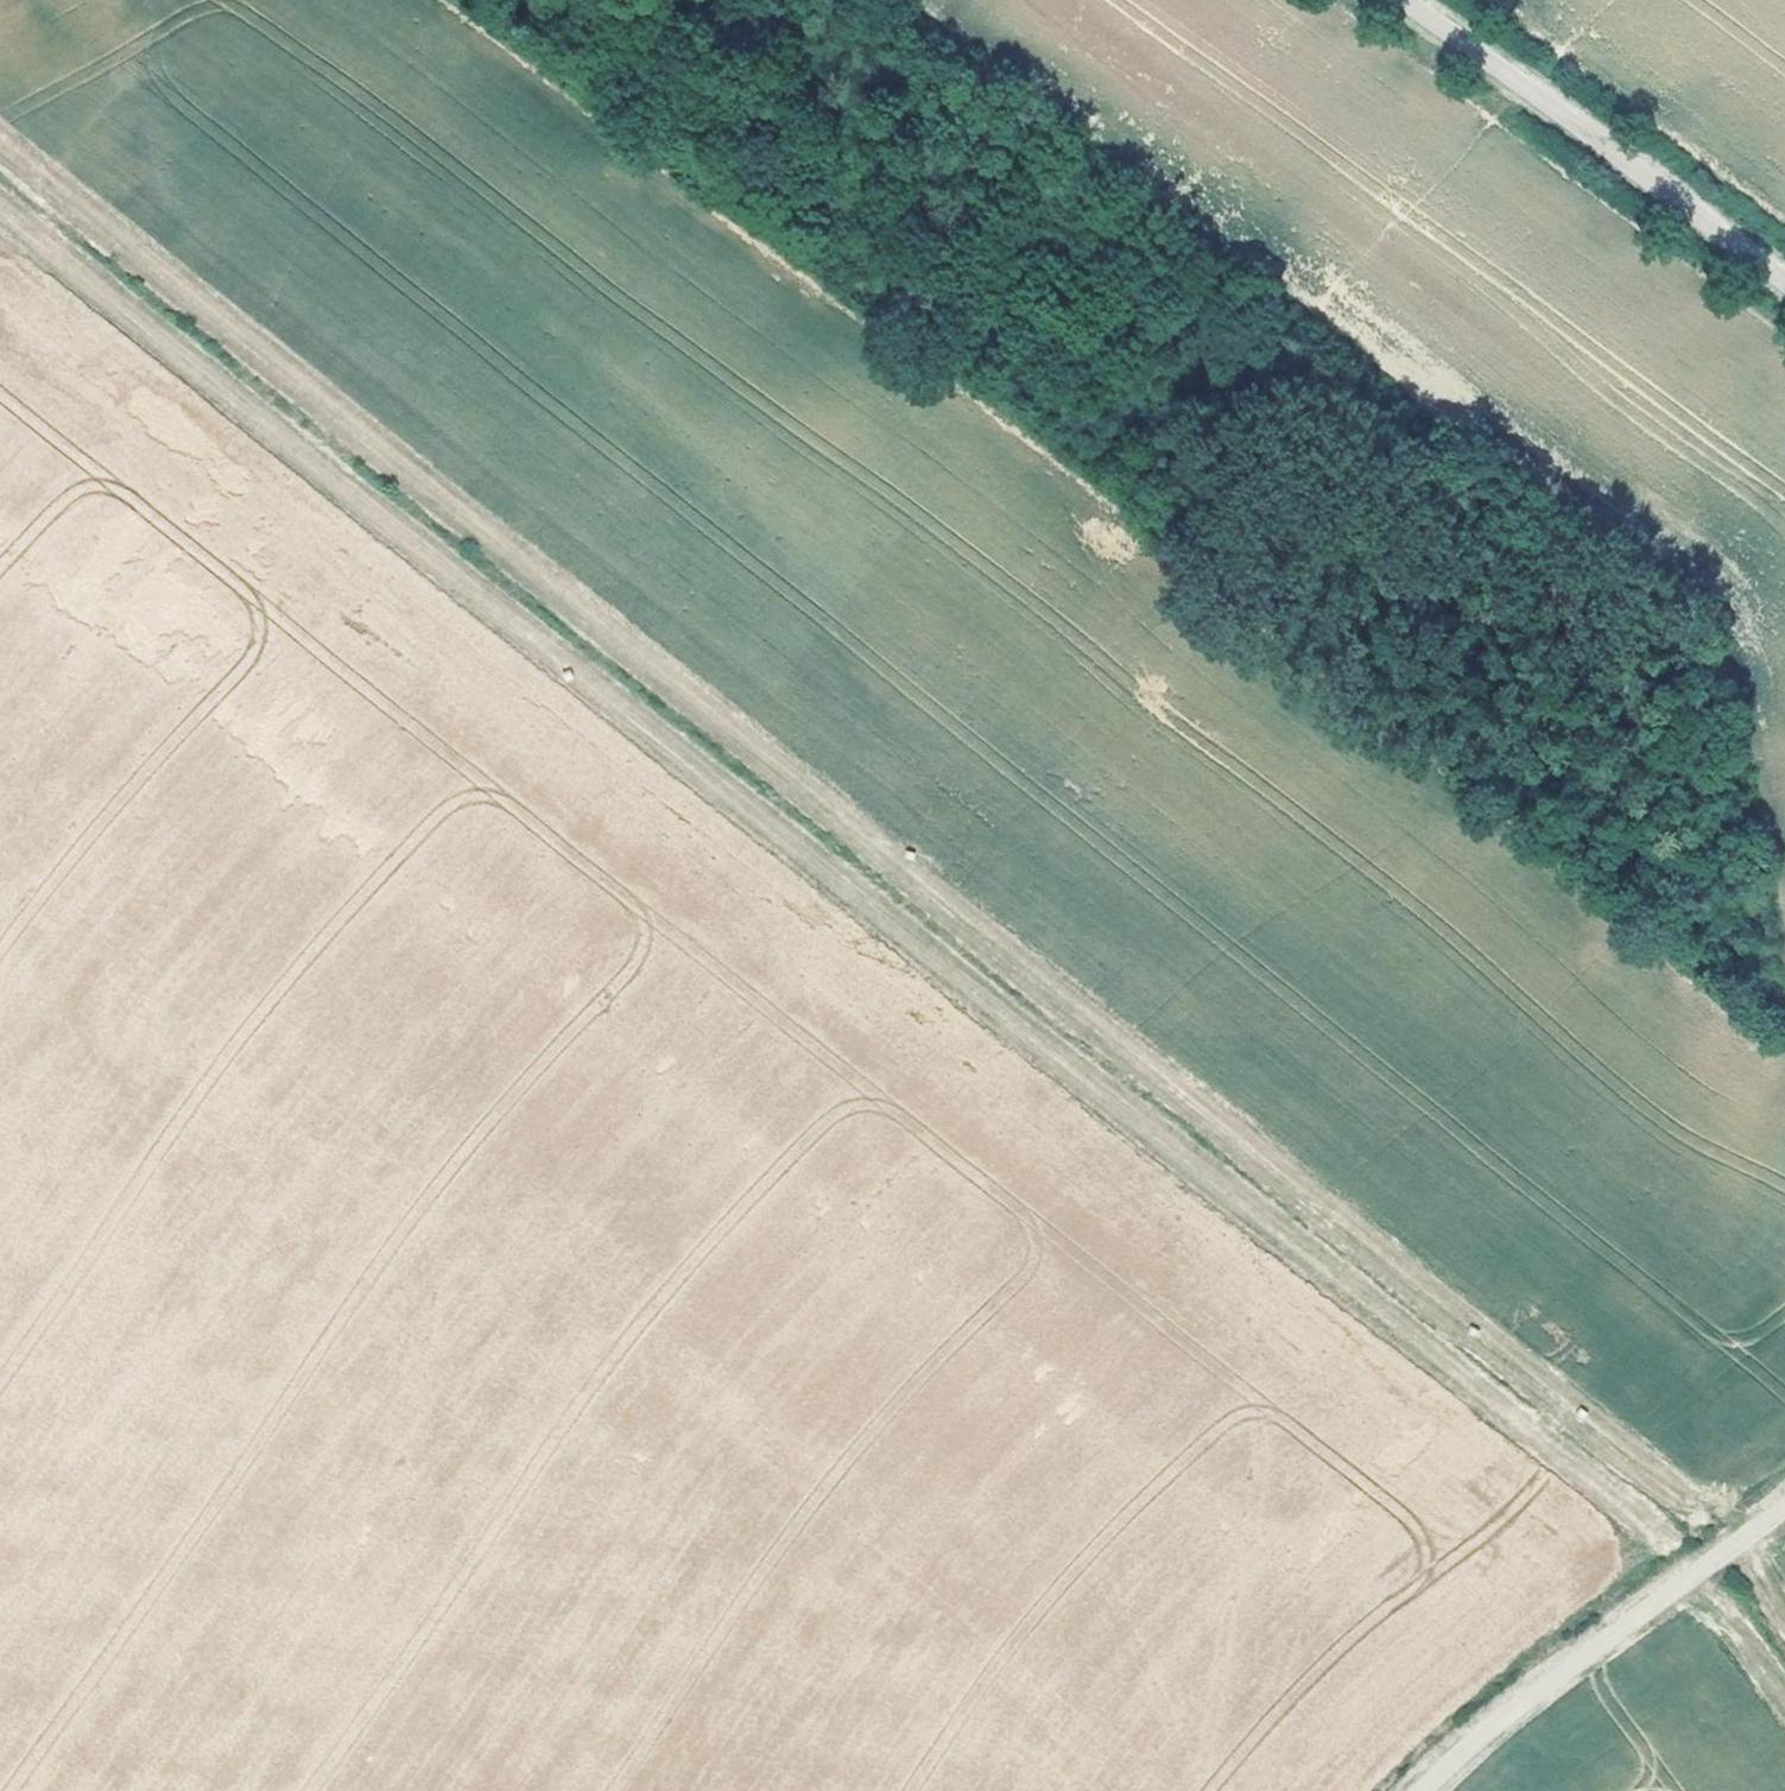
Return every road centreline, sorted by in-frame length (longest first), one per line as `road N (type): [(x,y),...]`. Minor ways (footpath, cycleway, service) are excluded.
road 1 (unclassified): [(1386,0),(1784,289)]
road 2 (unclassified): [(1784,1509),(1427,1790)]

